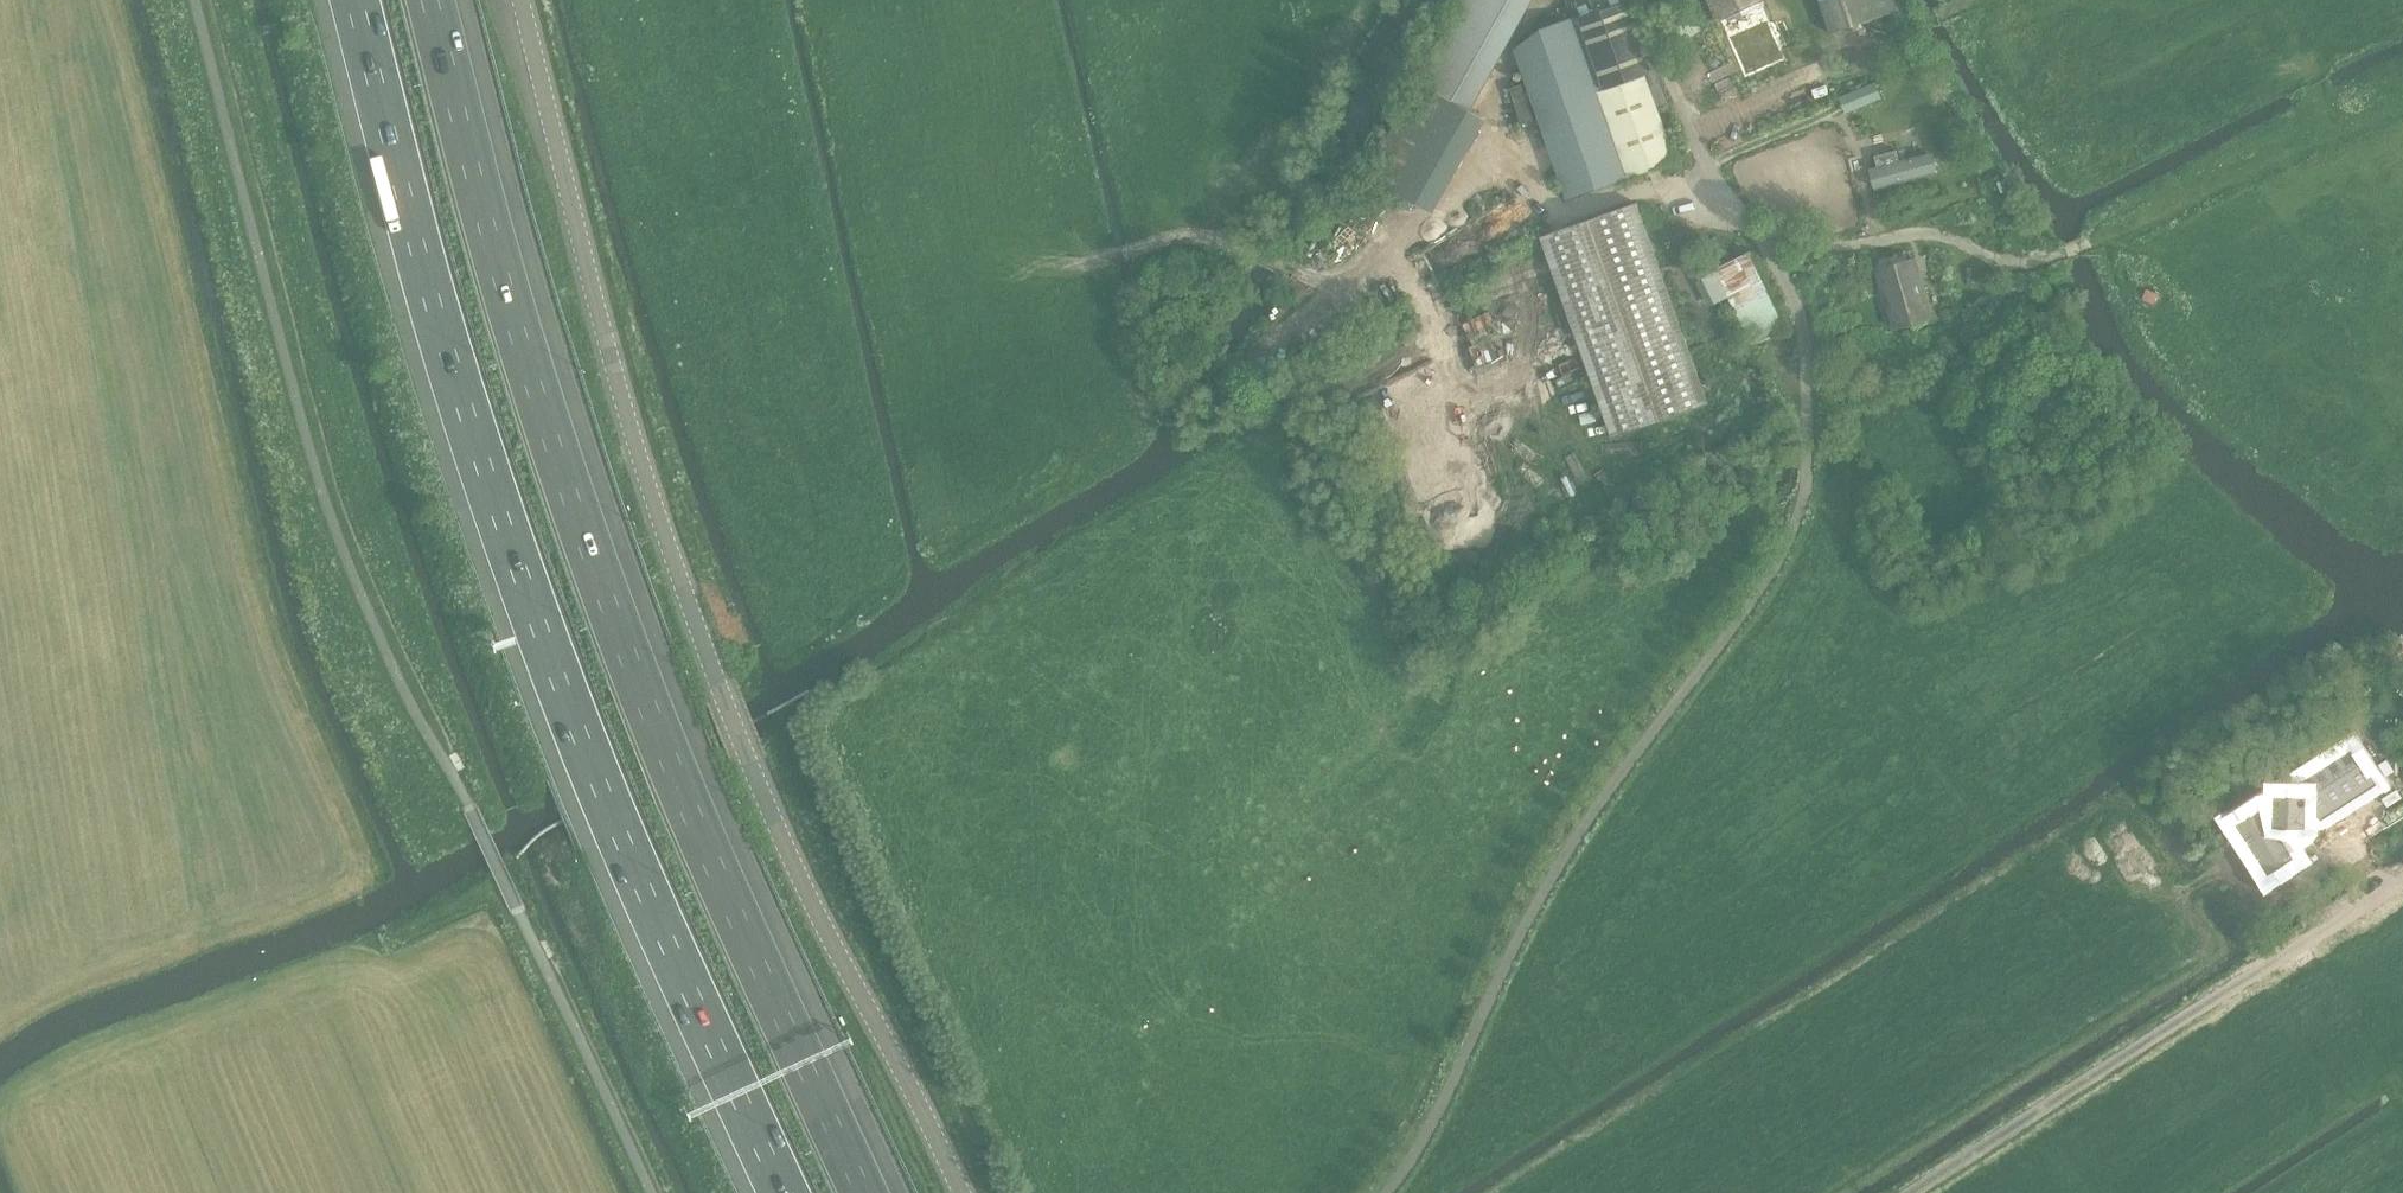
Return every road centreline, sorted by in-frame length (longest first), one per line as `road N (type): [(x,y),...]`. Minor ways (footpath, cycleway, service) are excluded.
road 1 (unclassified): [(961,1192),(788,854),(691,614),(612,369),(518,0)]
road 2 (motorway): [(863,1192),(712,864),(586,544),(489,236),(429,0)]
road 3 (motorway): [(353,0),(445,353),(507,542),(557,677),(783,1192)]
road 4 (track): [(2329,114),(2058,258),(2010,262),(1936,234),(1851,247),(1761,238)]
road 5 (track): [(1901,1192),(2402,877)]
road 6 (track): [(2276,0),(2329,114),(2402,87)]

